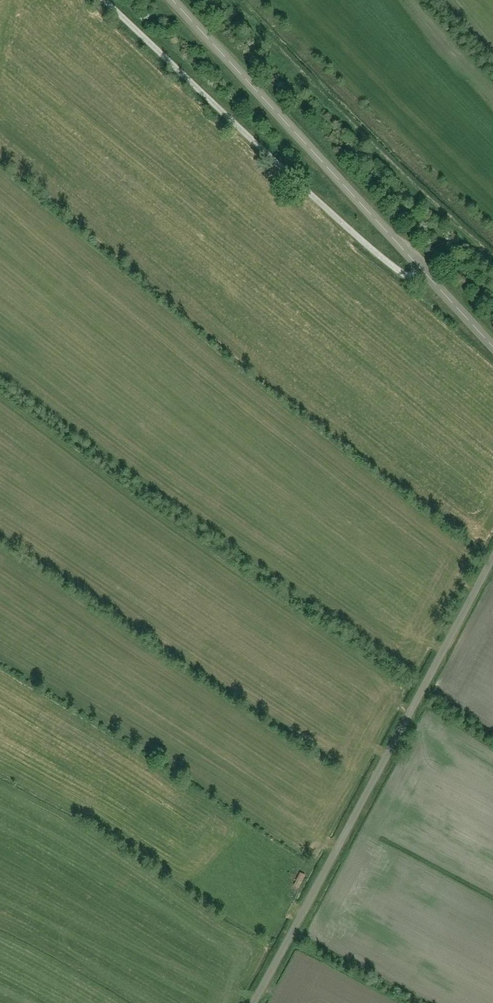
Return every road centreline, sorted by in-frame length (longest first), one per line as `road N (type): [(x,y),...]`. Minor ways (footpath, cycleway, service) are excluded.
road 1 (unclassified): [(253,1002),(492,558)]
road 2 (unclassified): [(492,346),(174,0)]

